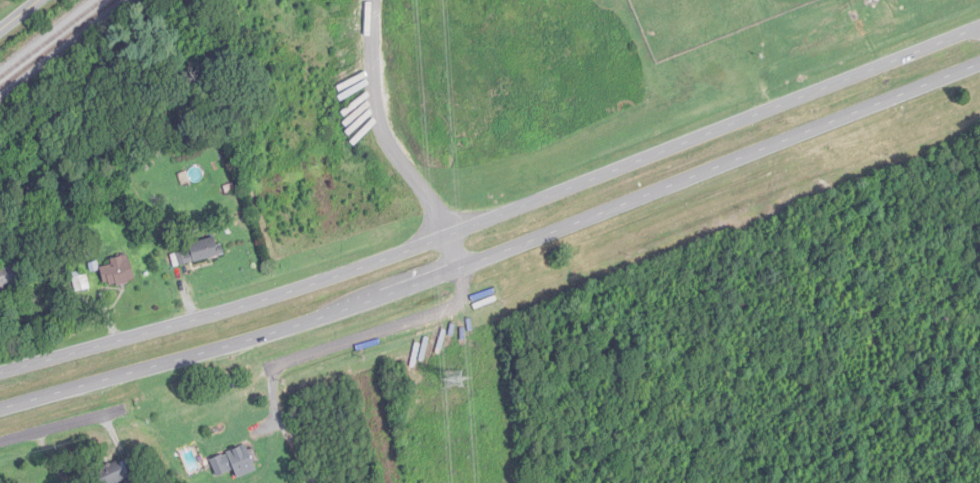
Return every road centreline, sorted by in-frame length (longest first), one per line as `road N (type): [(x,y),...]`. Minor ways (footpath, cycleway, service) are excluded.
road 1 (trunk): [(0,409),(461,269),(979,65)]
road 2 (trunk): [(979,33),(376,265),(0,375)]
road 3 (residential): [(316,482),(276,394),(280,372),(465,309),(471,296),(448,237)]
road 4 (residential): [(0,446),(123,411)]

